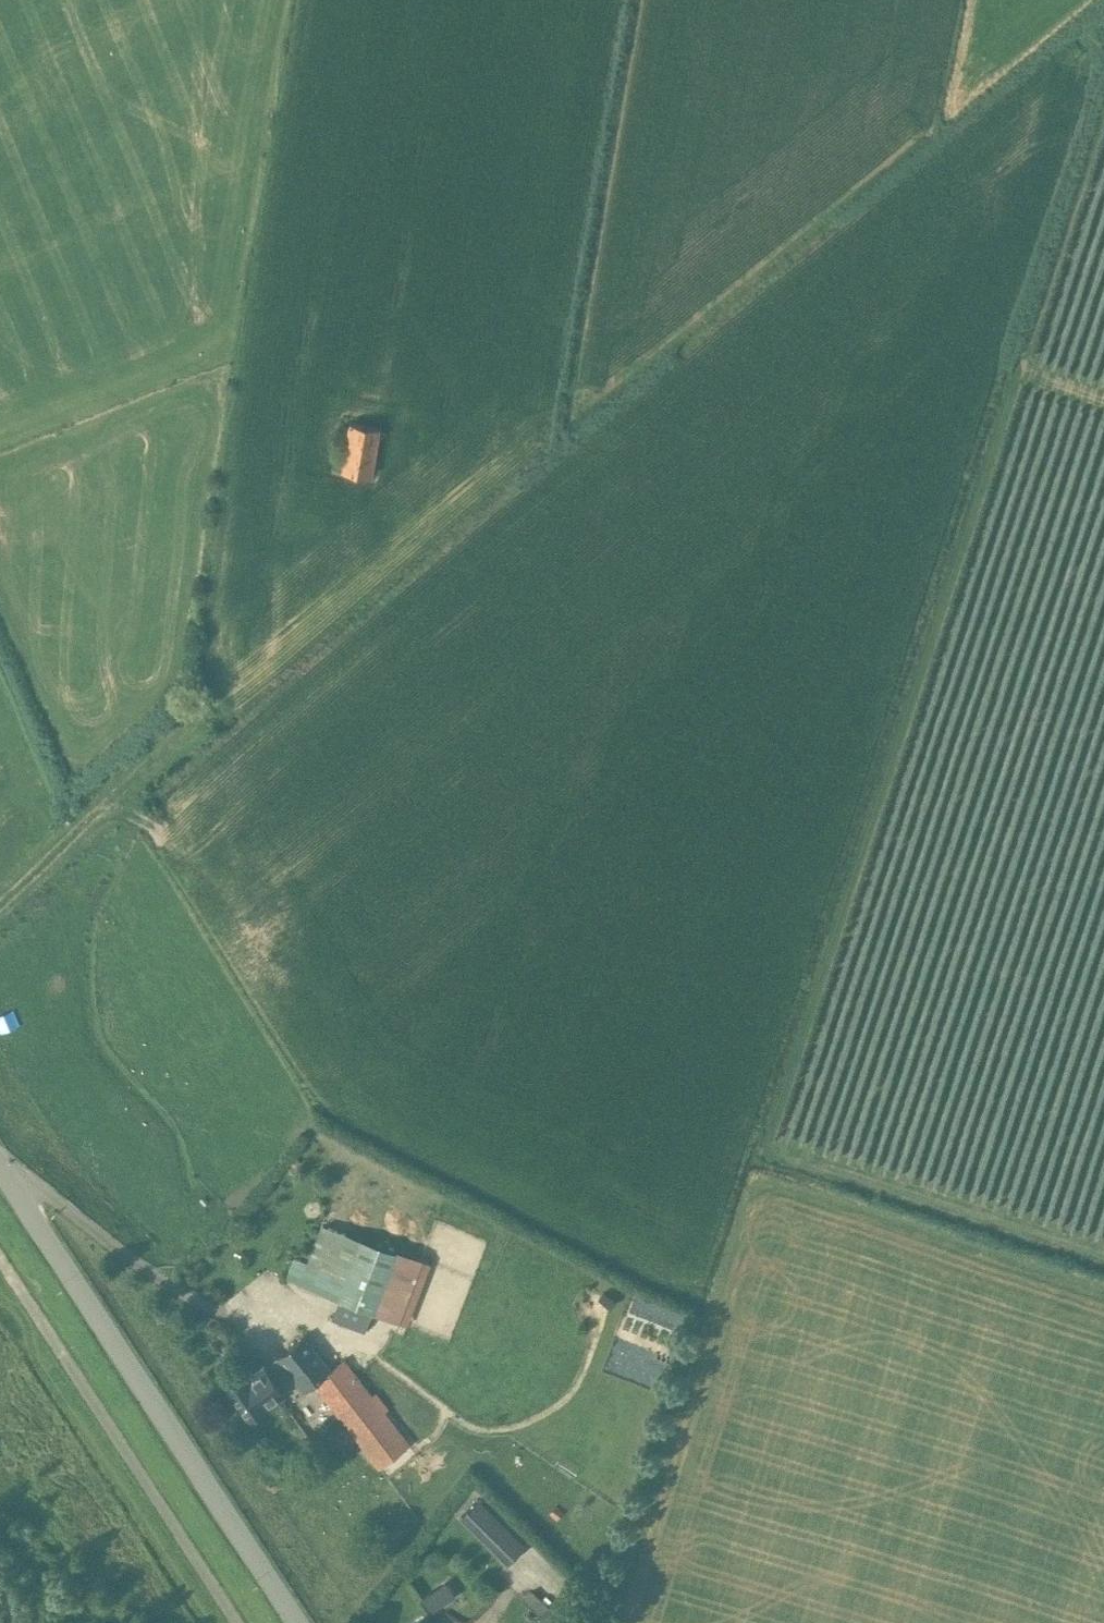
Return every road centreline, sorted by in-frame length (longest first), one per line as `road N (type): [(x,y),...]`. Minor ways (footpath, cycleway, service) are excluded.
road 1 (tertiary): [(298,1622),(0,1163)]
road 2 (track): [(0,905),(197,714)]

